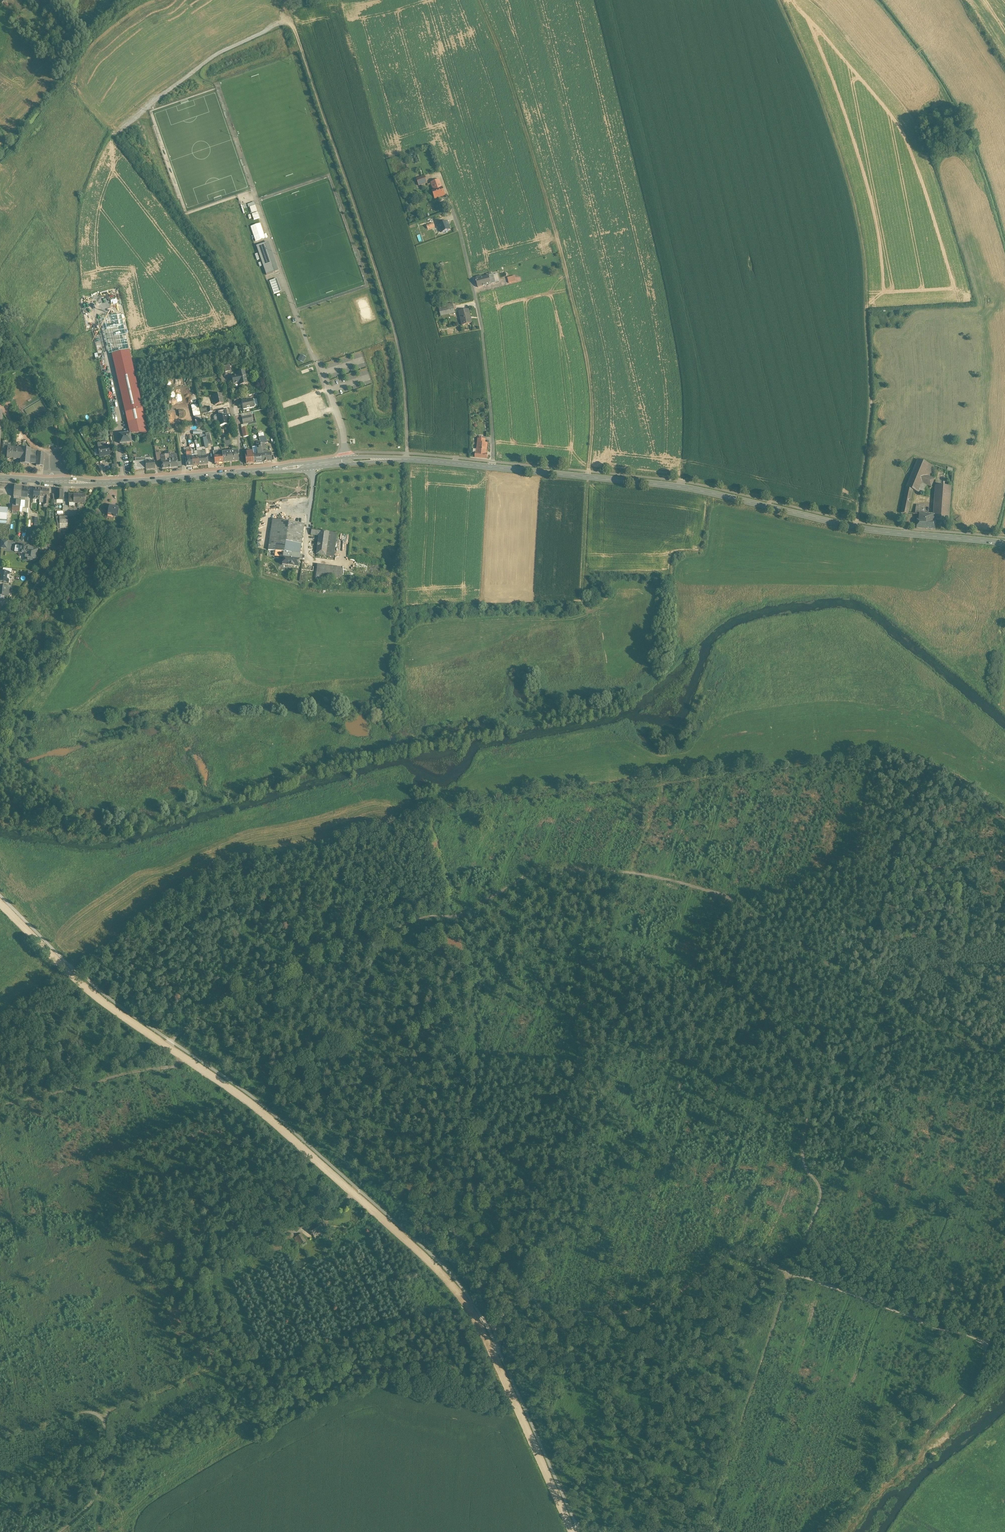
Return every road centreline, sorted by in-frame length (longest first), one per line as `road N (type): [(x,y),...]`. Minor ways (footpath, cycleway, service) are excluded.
road 1 (secondary): [(1004,544),(864,531),(689,489),(408,460),(132,482),(0,478)]
road 2 (tertiary): [(572,1531),(484,1333),(436,1267),(237,1093),(111,1008),(0,903)]
road 3 (track): [(856,529),(871,411),(863,247),(839,148),(779,0)]
road 4 (track): [(408,460),(394,327),(290,17)]
road 5 (track): [(987,1344),(958,1403),(819,1531)]

